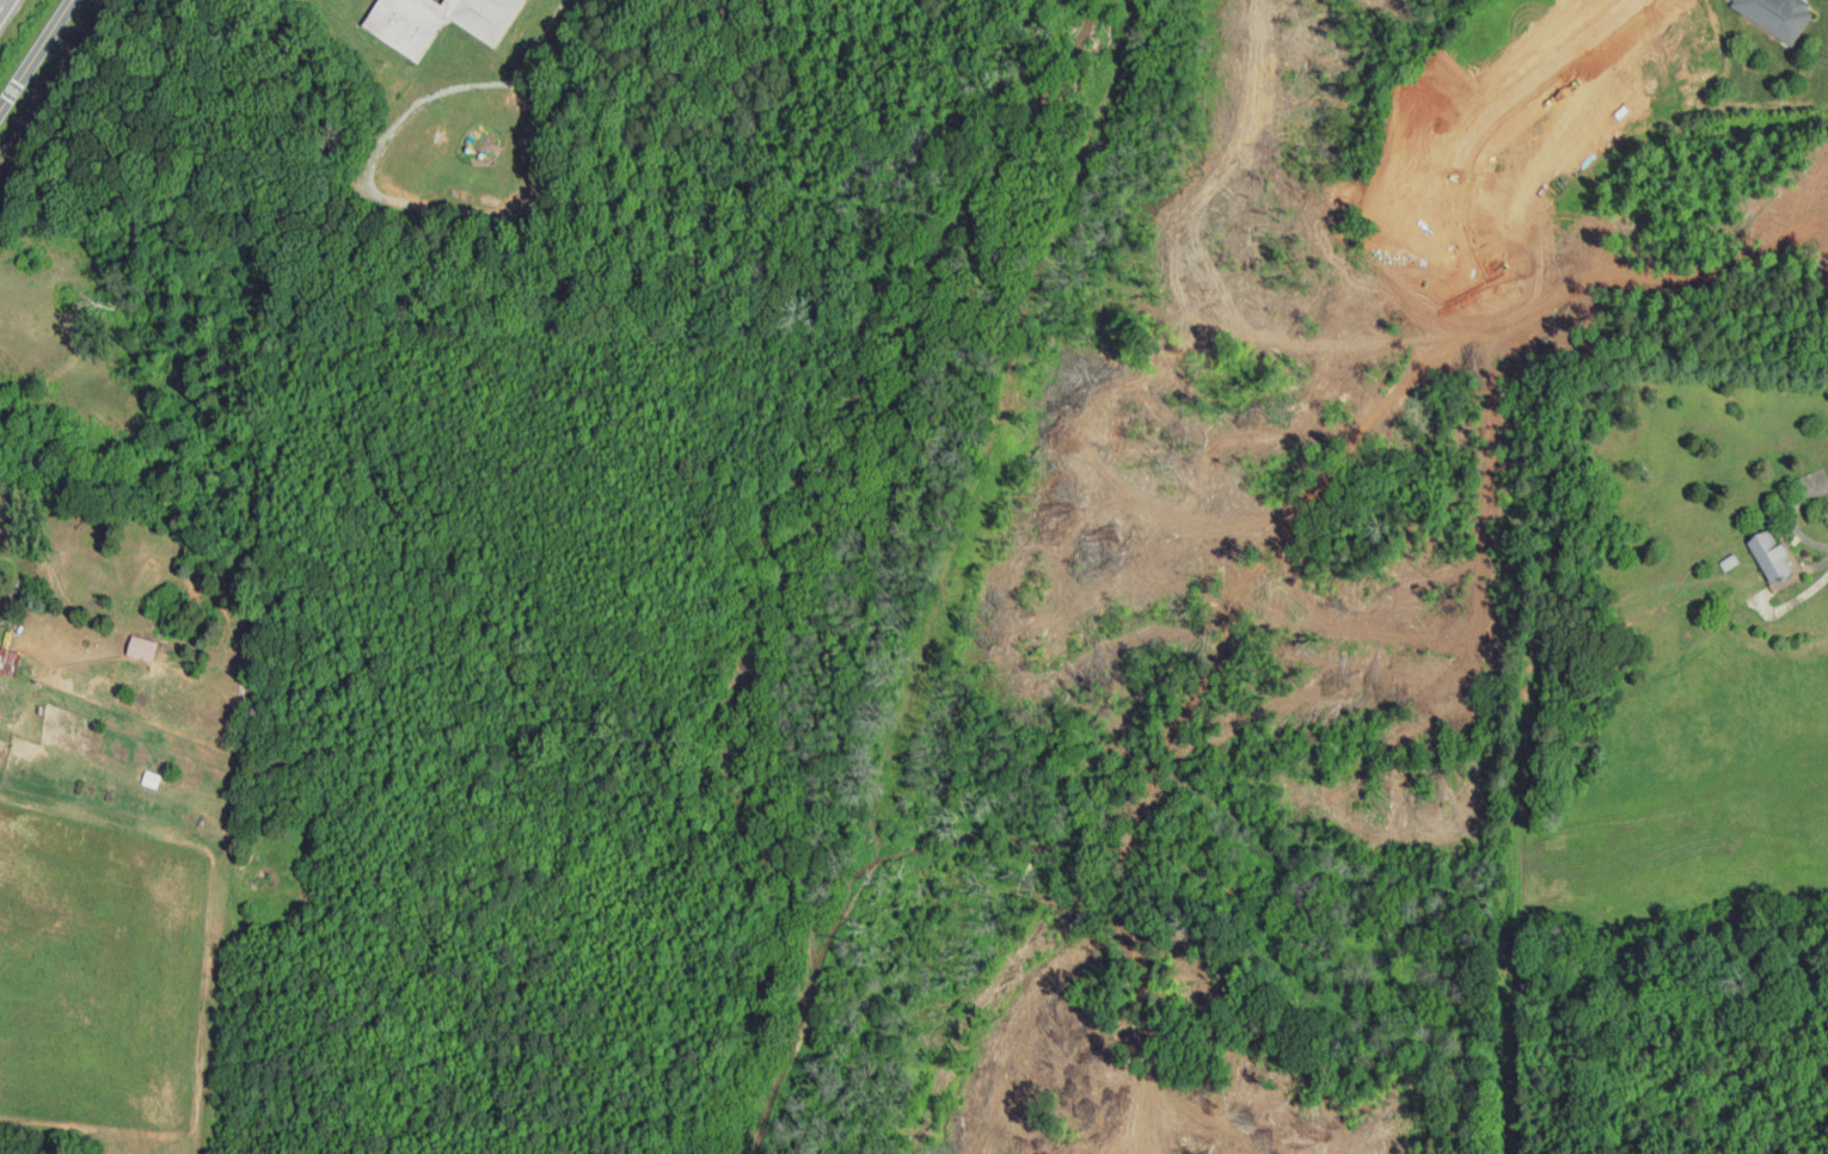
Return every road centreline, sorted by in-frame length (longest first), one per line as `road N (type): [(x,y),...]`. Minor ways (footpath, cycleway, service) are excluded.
road 1 (residential): [(1479,281),(1461,208),(1468,158),(1505,113),(1642,0)]
road 2 (residential): [(0,110),(72,0)]

